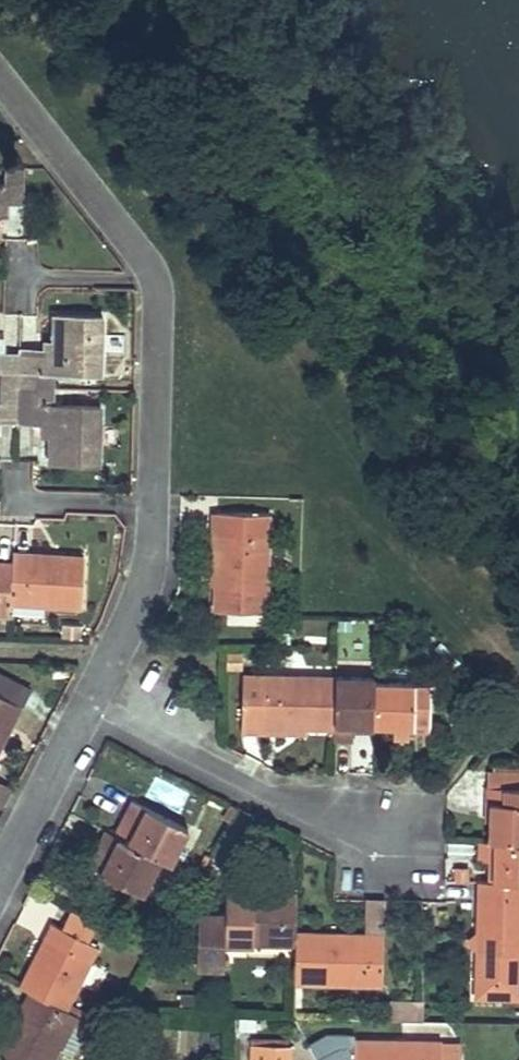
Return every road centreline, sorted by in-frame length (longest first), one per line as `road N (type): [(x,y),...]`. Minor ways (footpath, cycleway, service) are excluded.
road 1 (residential): [(416,807),(374,825),(307,823),(83,711)]
road 2 (residential): [(0,76),(154,272)]
road 3 (residential): [(154,272),(153,504)]
road 4 (residential): [(153,504),(147,570),(83,711)]
road 5 (residential): [(83,711),(0,872)]
road 6 (residential): [(153,504),(16,499)]
road 7 (residential): [(154,272),(19,277)]

